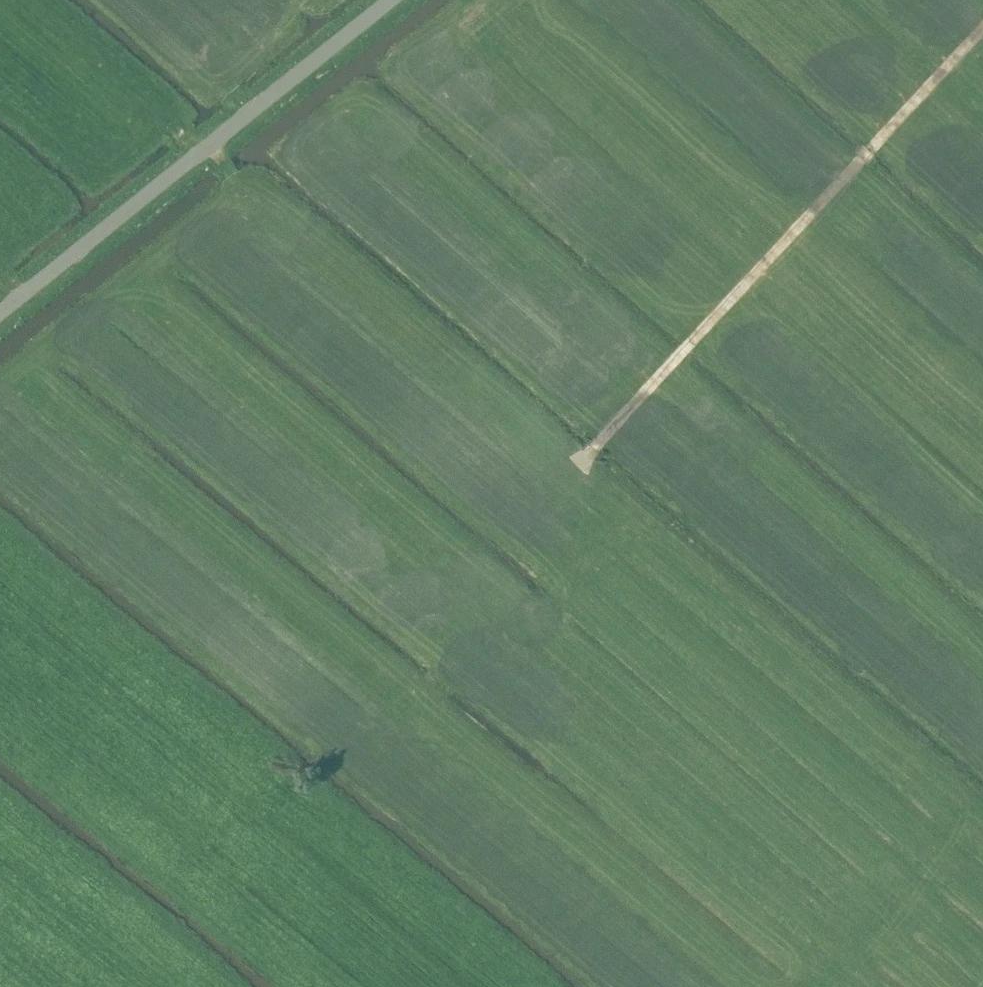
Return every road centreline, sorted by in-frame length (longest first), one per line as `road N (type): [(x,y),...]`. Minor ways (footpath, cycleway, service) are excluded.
road 1 (unclassified): [(388,0),(0,310)]

